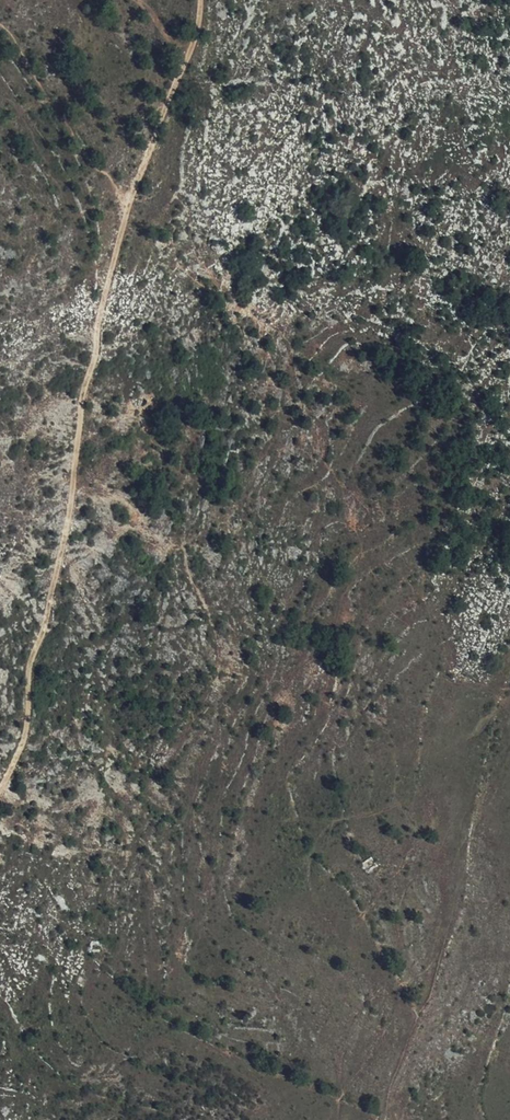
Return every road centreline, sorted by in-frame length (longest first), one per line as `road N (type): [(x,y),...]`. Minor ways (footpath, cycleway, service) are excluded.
road 1 (track): [(0,792),(27,737),(29,669),(71,513),(83,397),(130,202)]
road 2 (track): [(187,63),(130,202)]

